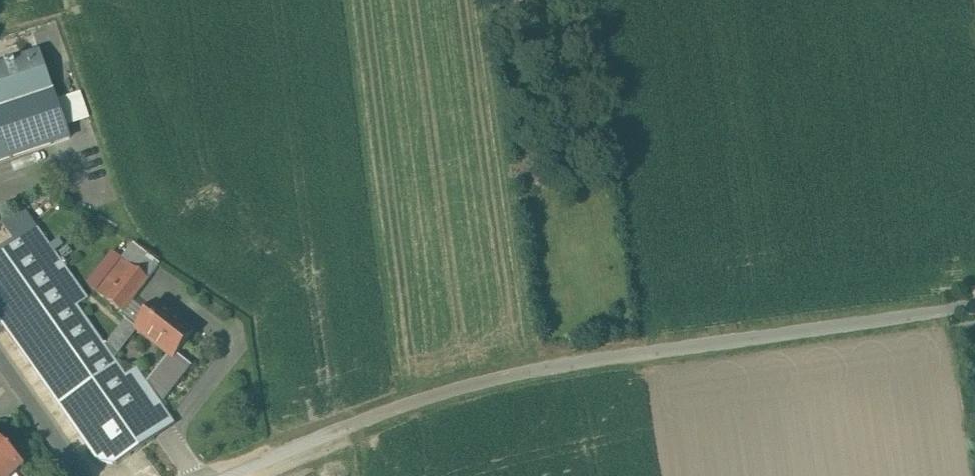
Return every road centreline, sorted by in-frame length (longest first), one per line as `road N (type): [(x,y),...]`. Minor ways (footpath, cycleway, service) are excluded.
road 1 (residential): [(974,306),(470,383),(393,403),(222,475)]
road 2 (residential): [(77,475),(0,368)]

